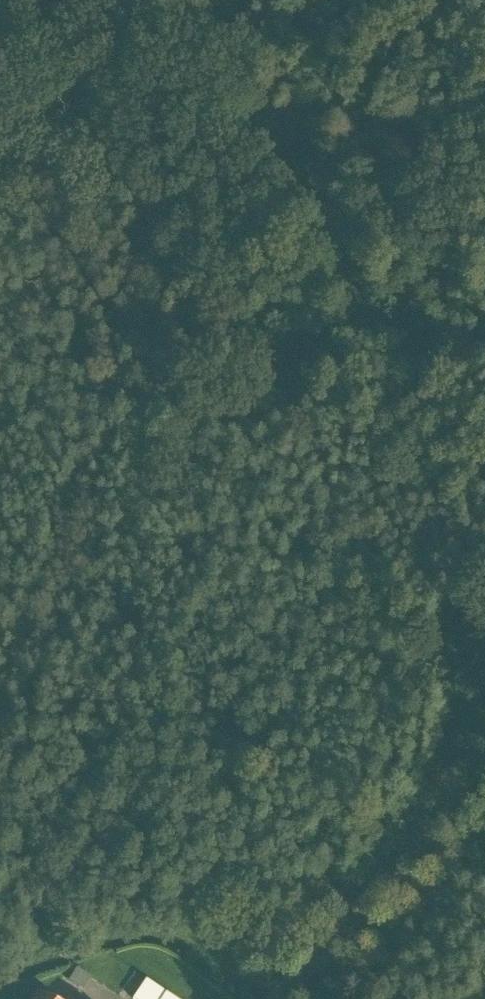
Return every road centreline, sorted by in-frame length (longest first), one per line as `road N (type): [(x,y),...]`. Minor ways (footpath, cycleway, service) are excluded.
road 1 (track): [(170,0),(195,89),(335,279),(484,448)]
road 2 (tertiary): [(277,998),(484,781)]

